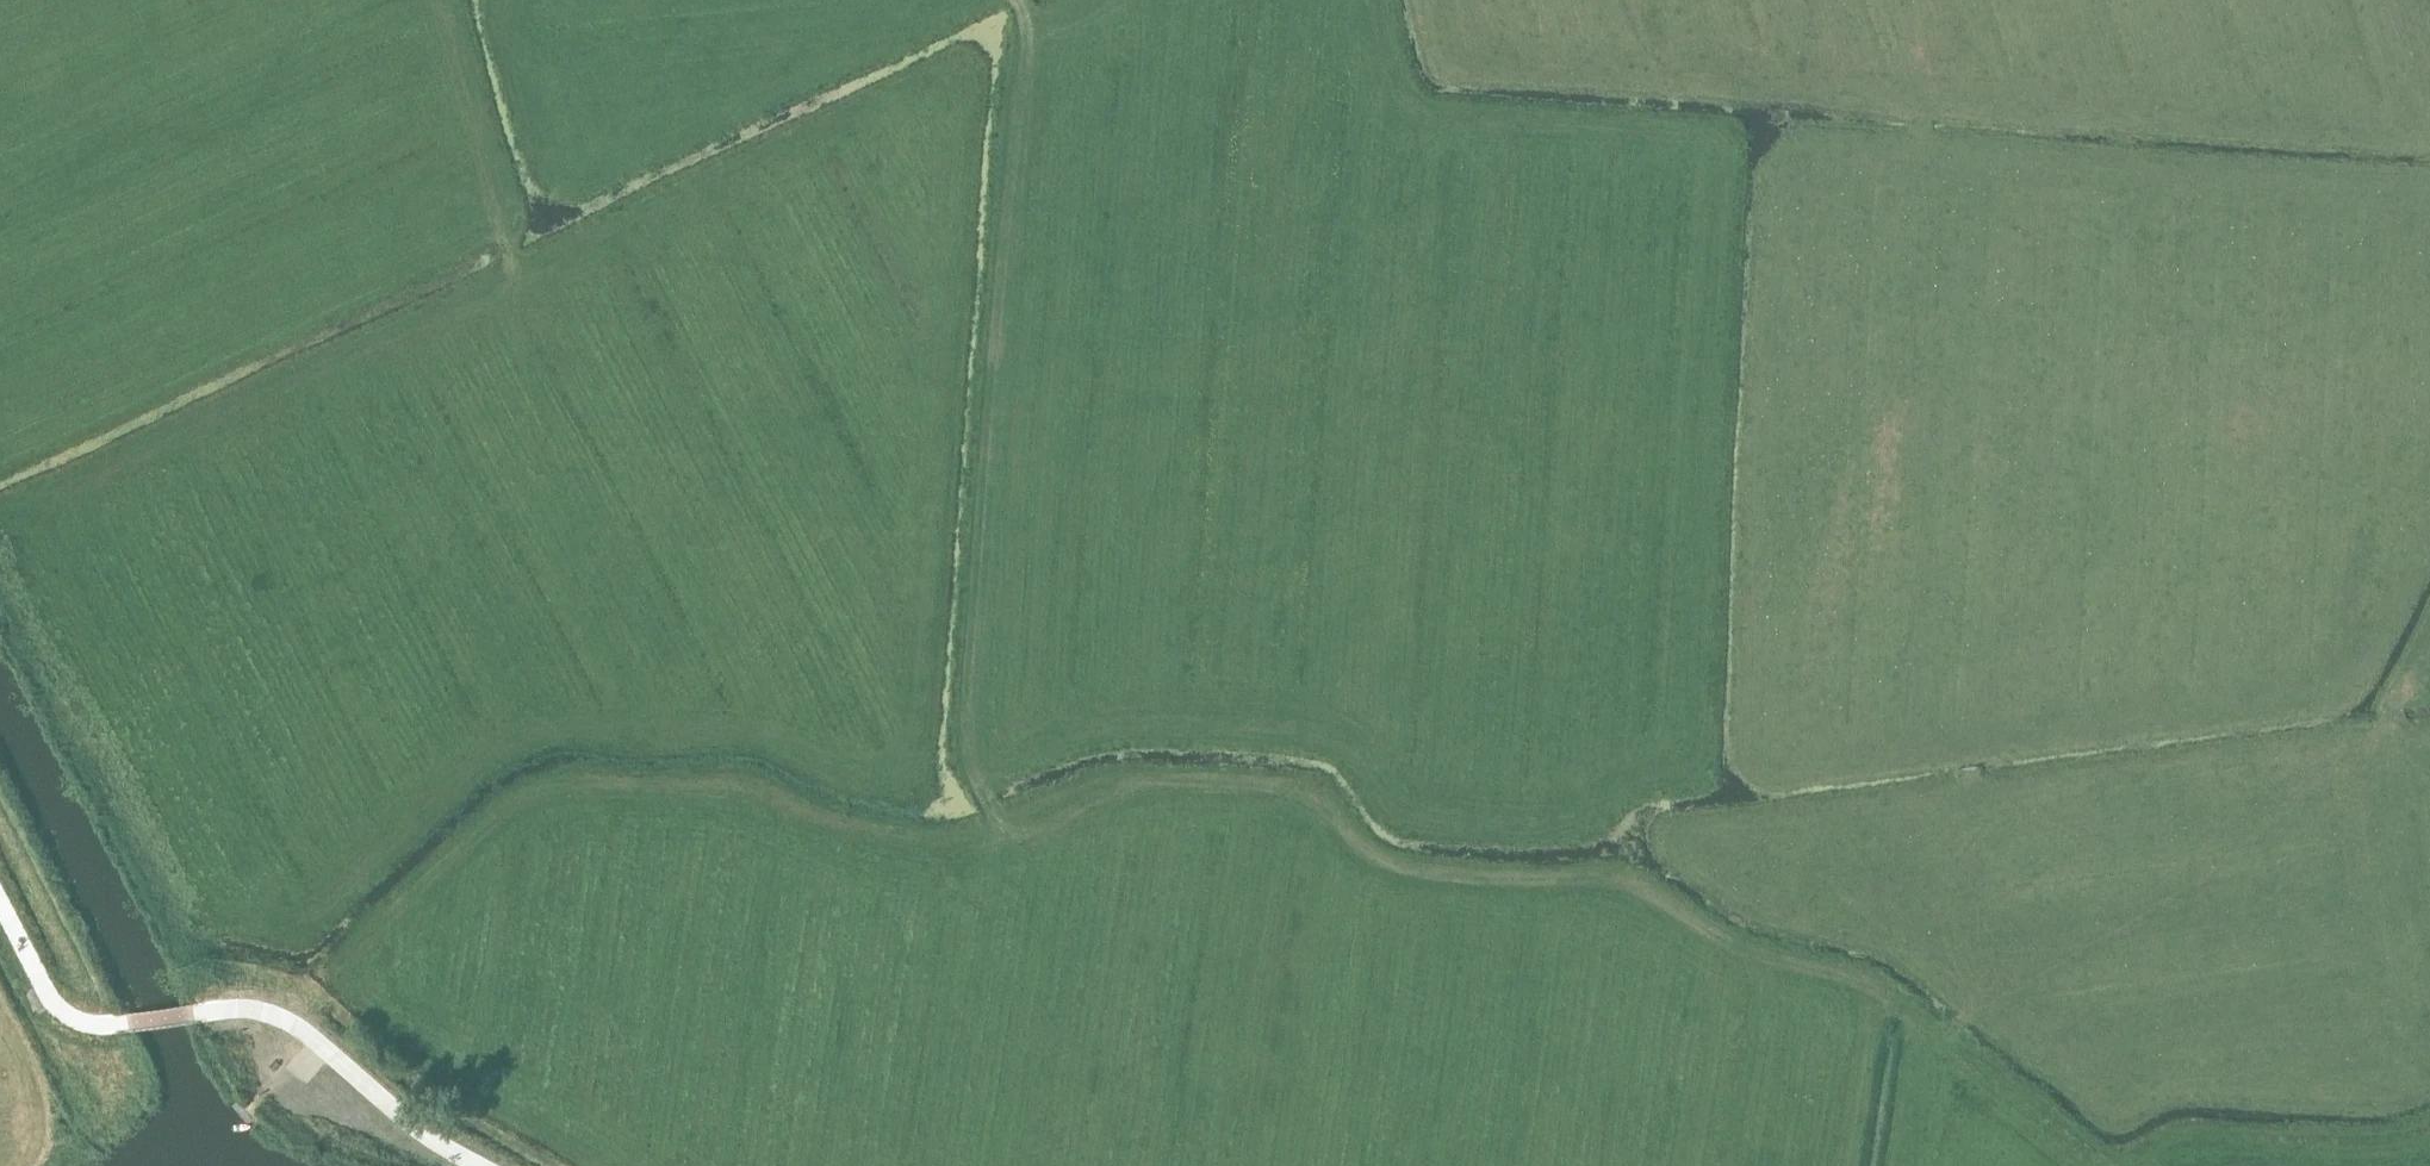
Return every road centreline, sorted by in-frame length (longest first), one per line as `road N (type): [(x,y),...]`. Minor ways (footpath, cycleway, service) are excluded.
road 1 (track): [(1008,839),(969,752),(1027,126),(1030,26),(1019,0)]

